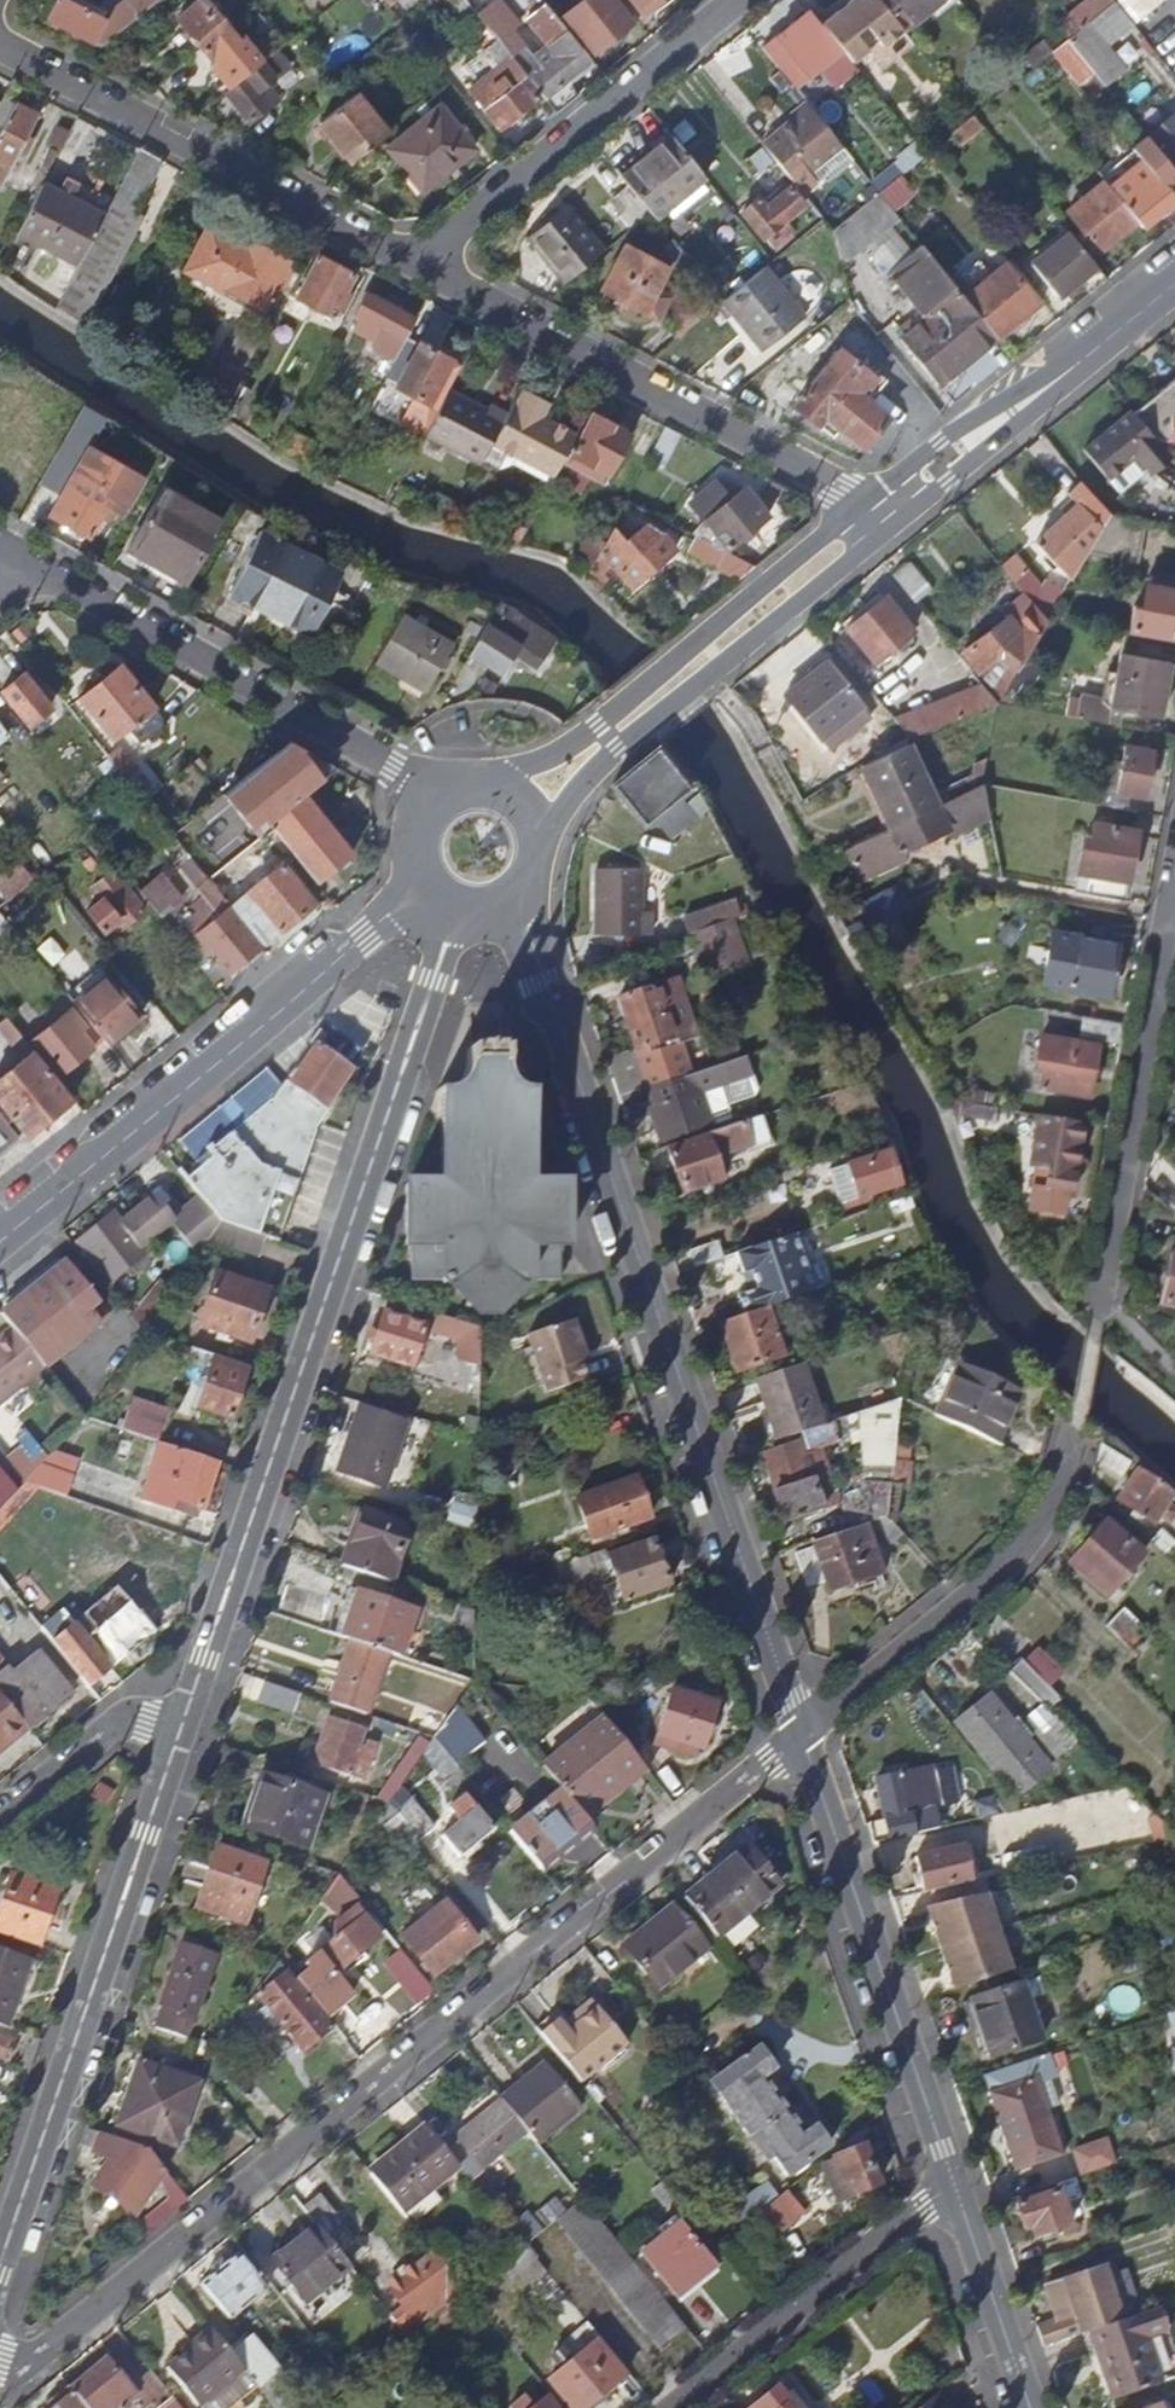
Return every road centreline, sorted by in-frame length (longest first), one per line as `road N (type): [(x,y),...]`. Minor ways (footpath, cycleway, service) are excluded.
road 1 (residential): [(801,1734),(19,2365),(0,2359)]
road 2 (residential): [(511,901),(801,1734)]
road 3 (tertiary): [(459,909),(176,1735)]
road 4 (tertiary): [(176,1735),(0,2269)]
road 5 (secondary): [(426,884),(0,1243)]
road 6 (residential): [(405,263),(860,504)]
road 7 (residential): [(18,566),(446,795)]
road 8 (residential): [(801,1734),(954,2187)]
road 9 (secondary): [(540,851),(619,747),(886,531)]
road 10 (secondary): [(860,504),(600,724),(489,787)]
road 11 (residential): [(1092,1317),(1174,857)]
road 12 (residential): [(0,52),(405,263)]
road 13 (residential): [(405,263),(732,0)]
road 14 (residential): [(1066,1433),(1058,1478),(1033,1531),(994,1578),(801,1734)]
road 15 (residential): [(679,2407),(954,2187)]
road 16 (secondary): [(1098,346),(939,441),(860,504)]
road 17 (secondary): [(886,531),(1098,346)]
road 18 (residential): [(954,2187),(1030,2407)]
road 19 (residential): [(176,1735),(132,1721),(0,1827)]

